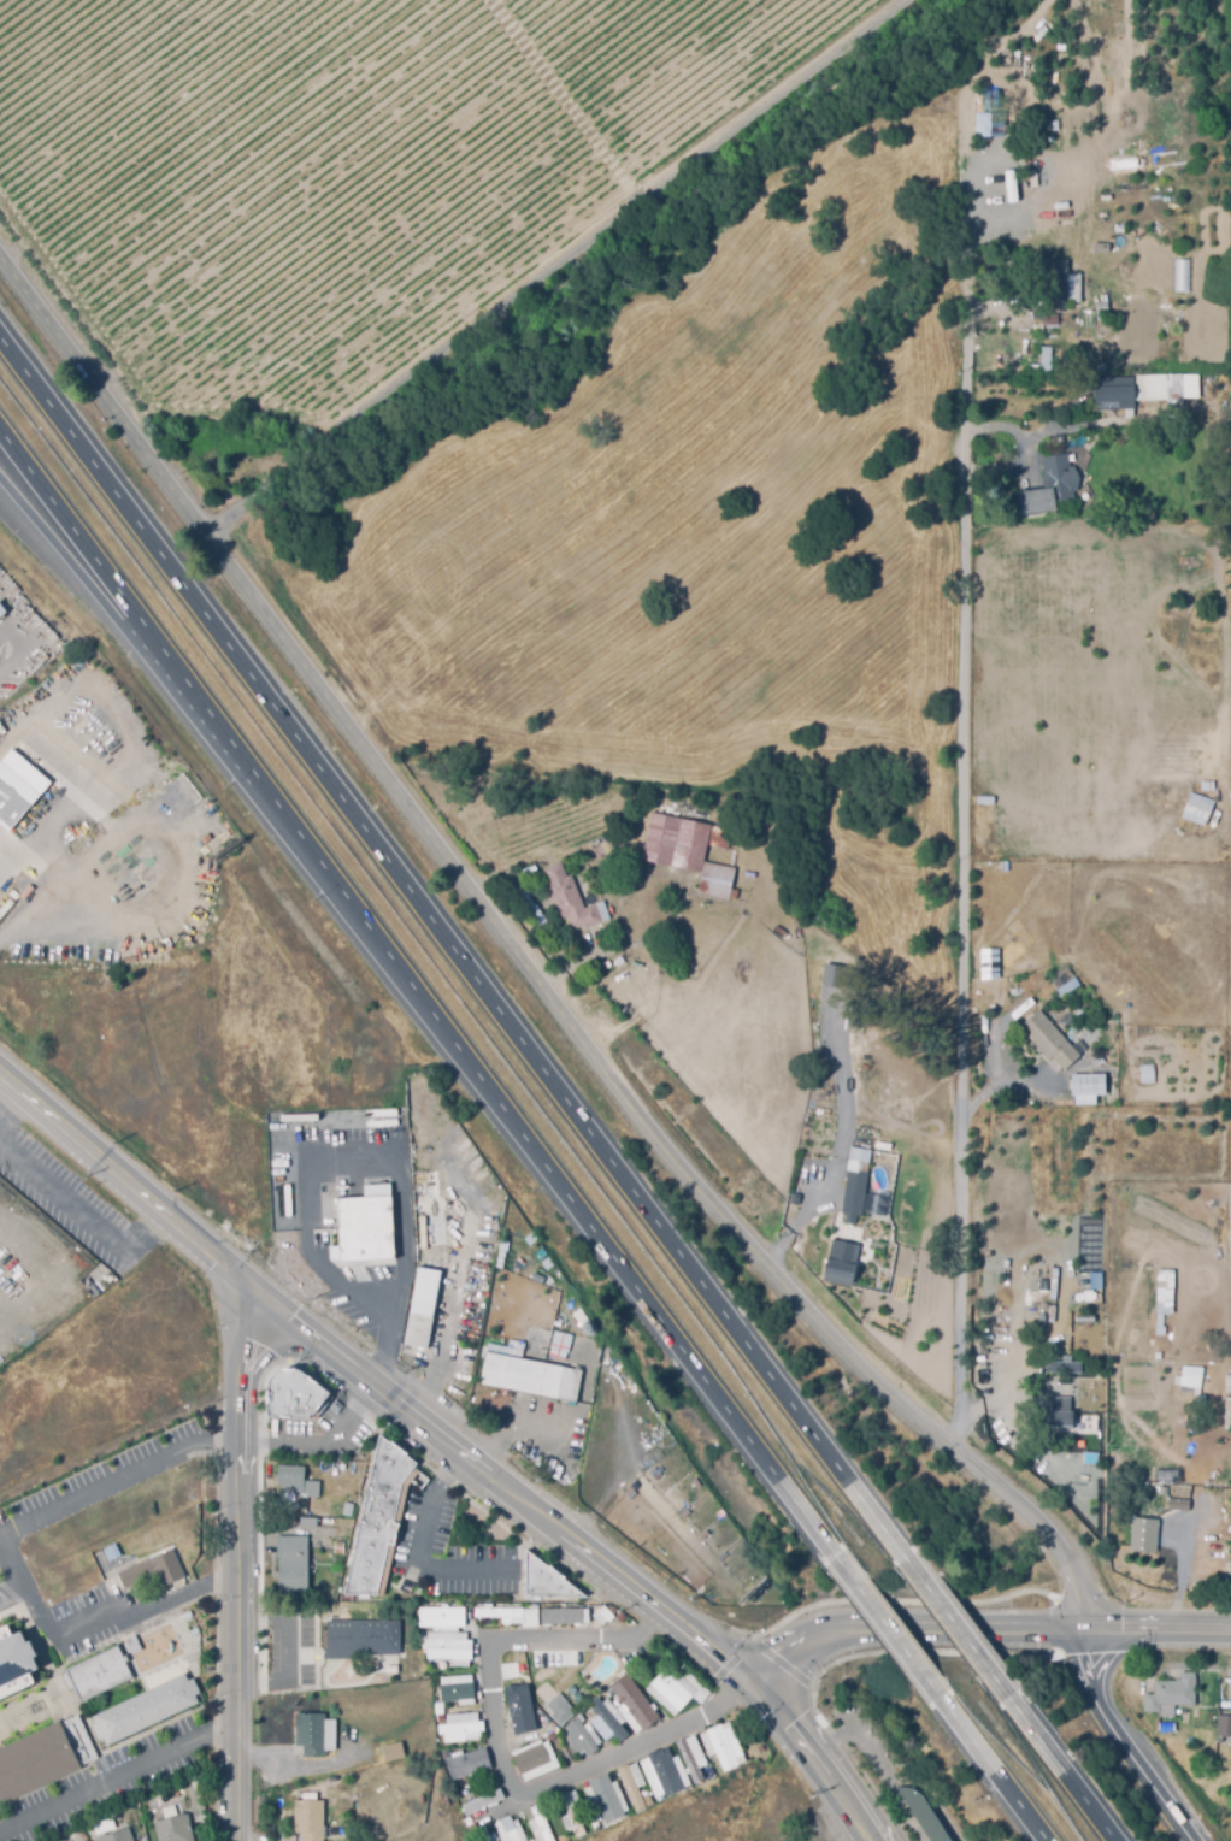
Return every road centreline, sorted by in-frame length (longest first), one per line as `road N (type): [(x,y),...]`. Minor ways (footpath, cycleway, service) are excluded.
road 1 (tertiary): [(1090,1630),(1076,1568),(1054,1538),(861,1374),(628,1108),(0,257)]
road 2 (motorway): [(912,1571),(0,341)]
road 3 (motorway): [(0,438),(836,1560)]
road 4 (secondary): [(878,1840),(765,1686),(266,1300)]
road 5 (residential): [(696,1635),(508,1642),(490,1651),(518,1799),(765,1686)]
road 6 (residential): [(266,1300),(252,1329),(247,1377),(237,1840)]
road 7 (motorway): [(0,487),(259,790)]
road 8 (secondary): [(266,1300),(0,1075)]
road 9 (secondary): [(1090,1630),(865,1629),(797,1653),(765,1686)]
road 10 (motorway): [(1191,1840),(1114,1734),(1096,1695),(1090,1630)]
road 11 (motorway): [(836,1560),(946,1711)]
road 12 (motorway): [(1112,1840),(1009,1705)]
road 13 (motorway): [(1009,1705),(912,1571)]
road 14 (motorway): [(946,1711),(1042,1840)]
road 15 (tertiary): [(1230,1631),(1090,1630)]

